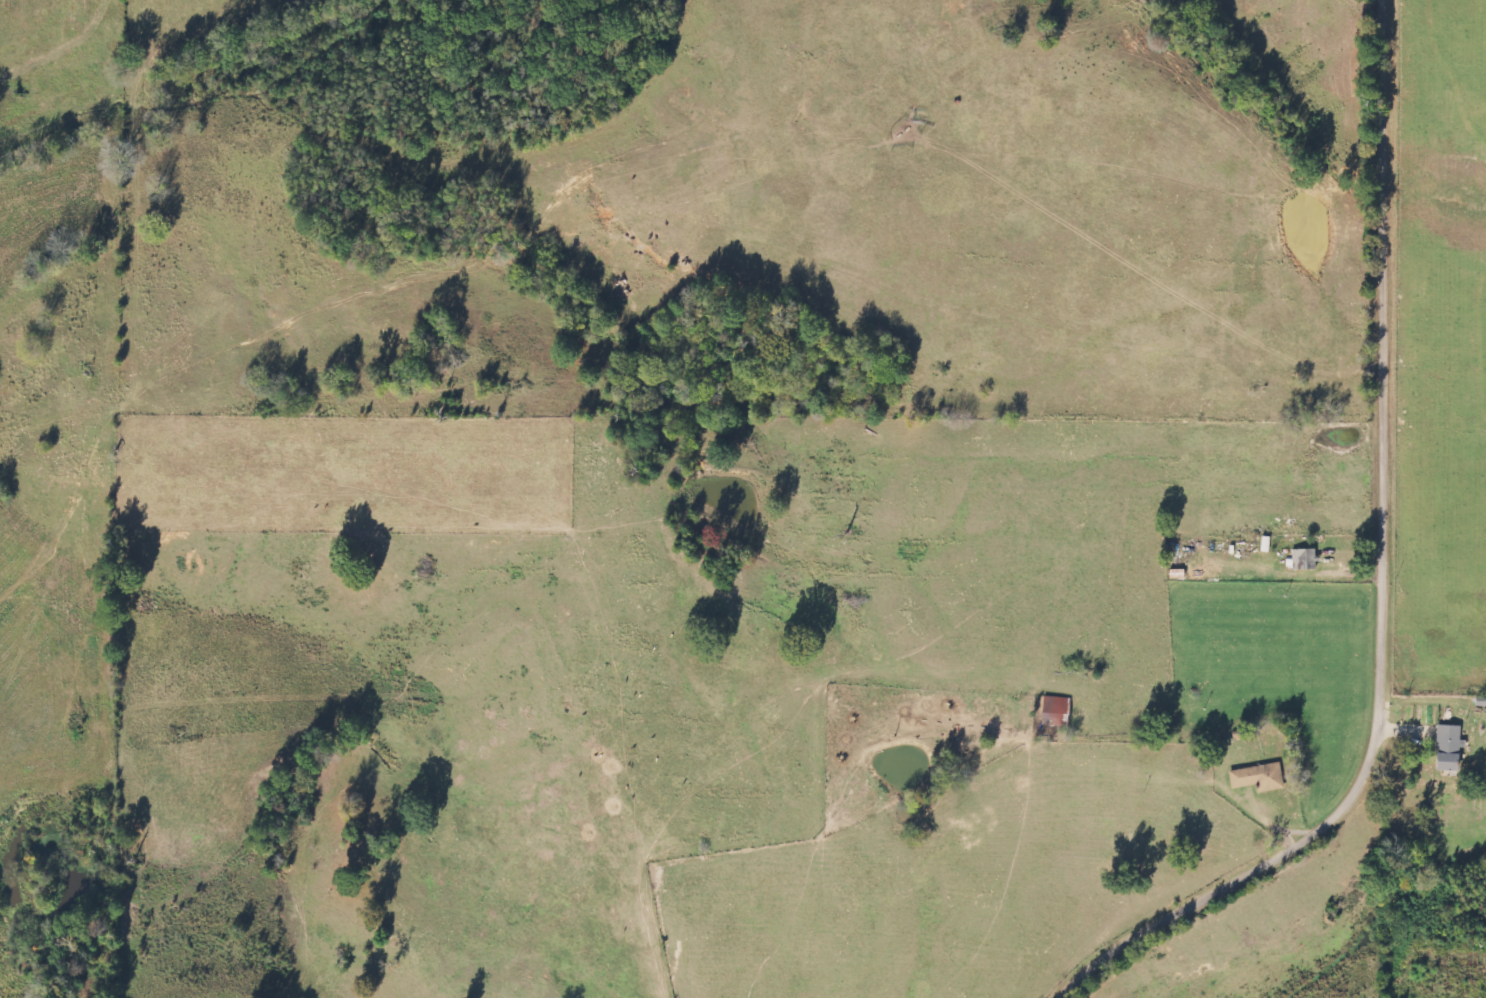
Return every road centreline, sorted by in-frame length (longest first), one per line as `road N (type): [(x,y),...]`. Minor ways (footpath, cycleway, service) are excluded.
road 1 (residential): [(1072,997),(1141,940),(1323,836),(1355,804),(1376,762),(1390,613),(1390,0)]

